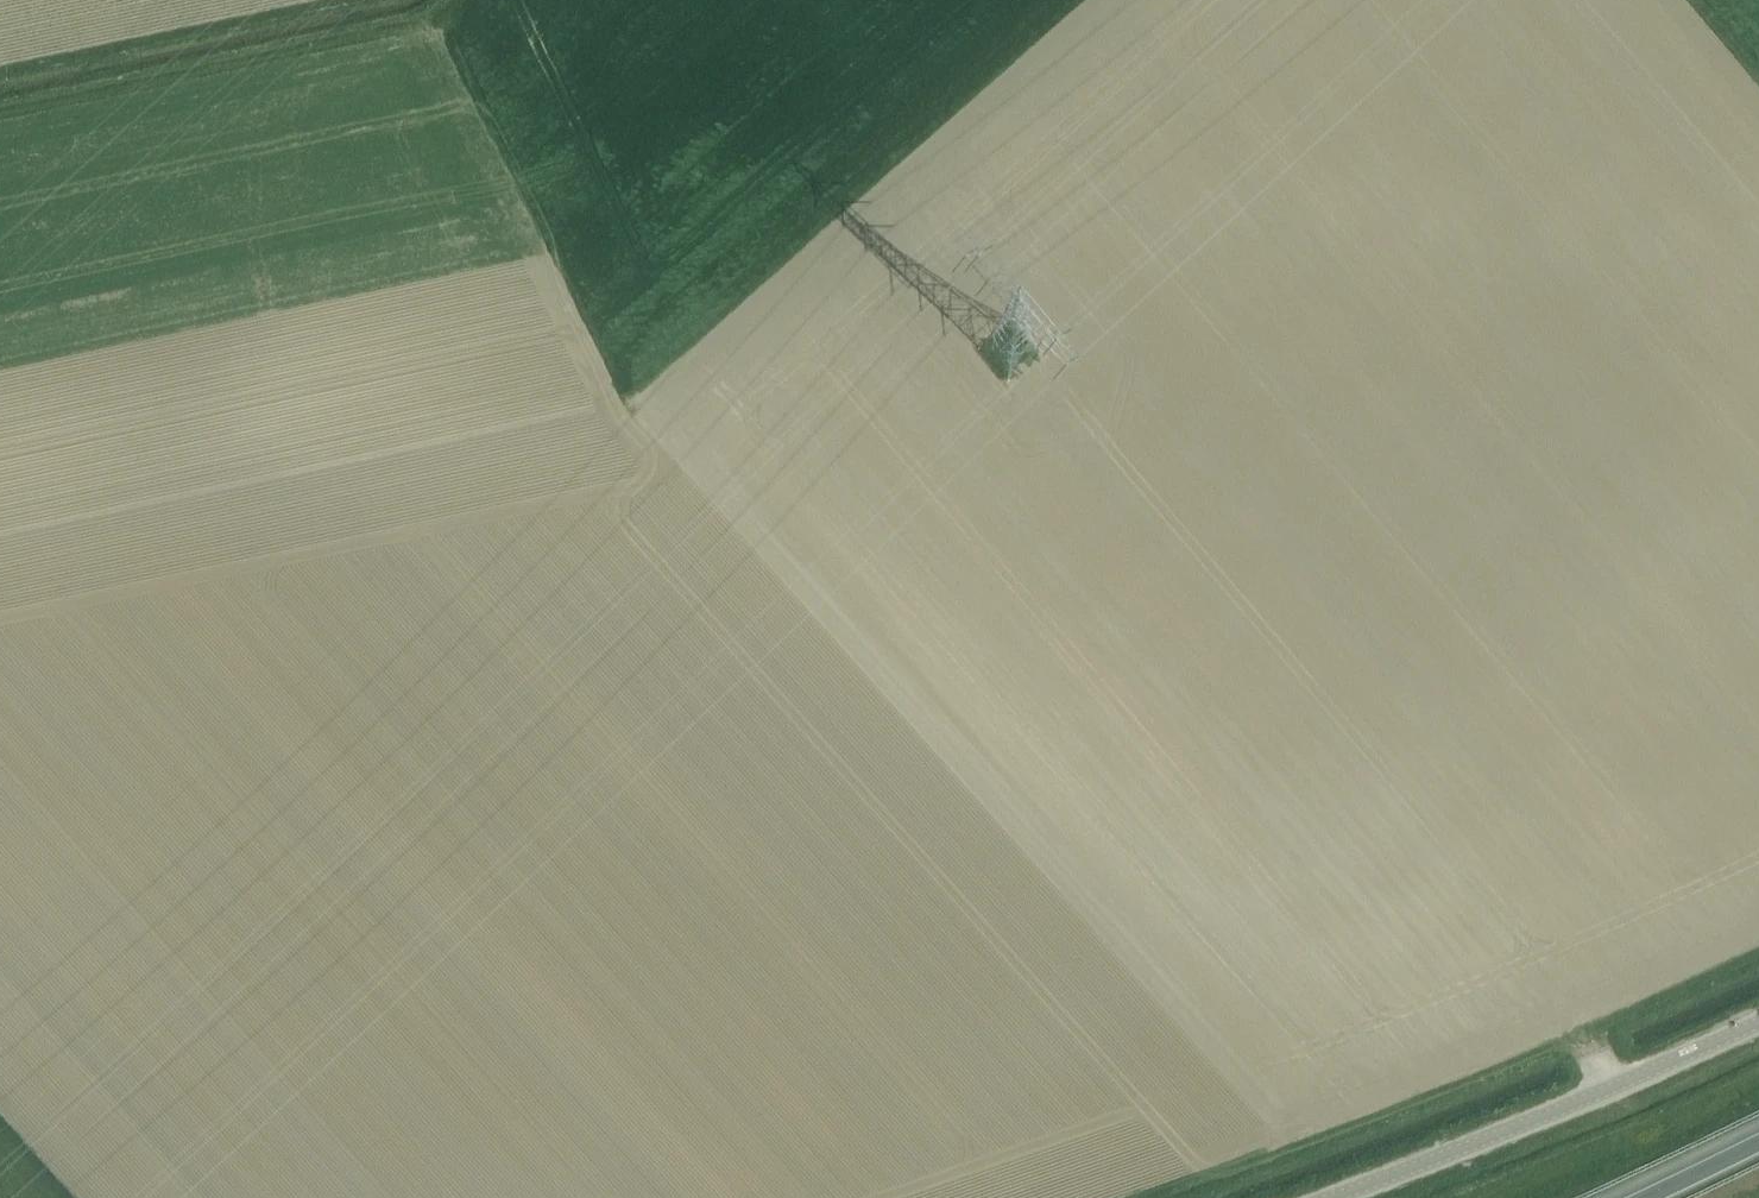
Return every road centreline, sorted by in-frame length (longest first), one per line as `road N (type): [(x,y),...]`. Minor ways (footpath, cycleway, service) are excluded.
road 1 (unclassified): [(1334,1197),(1758,1025)]
road 2 (motorway): [(1758,1138),(1635,1197)]

